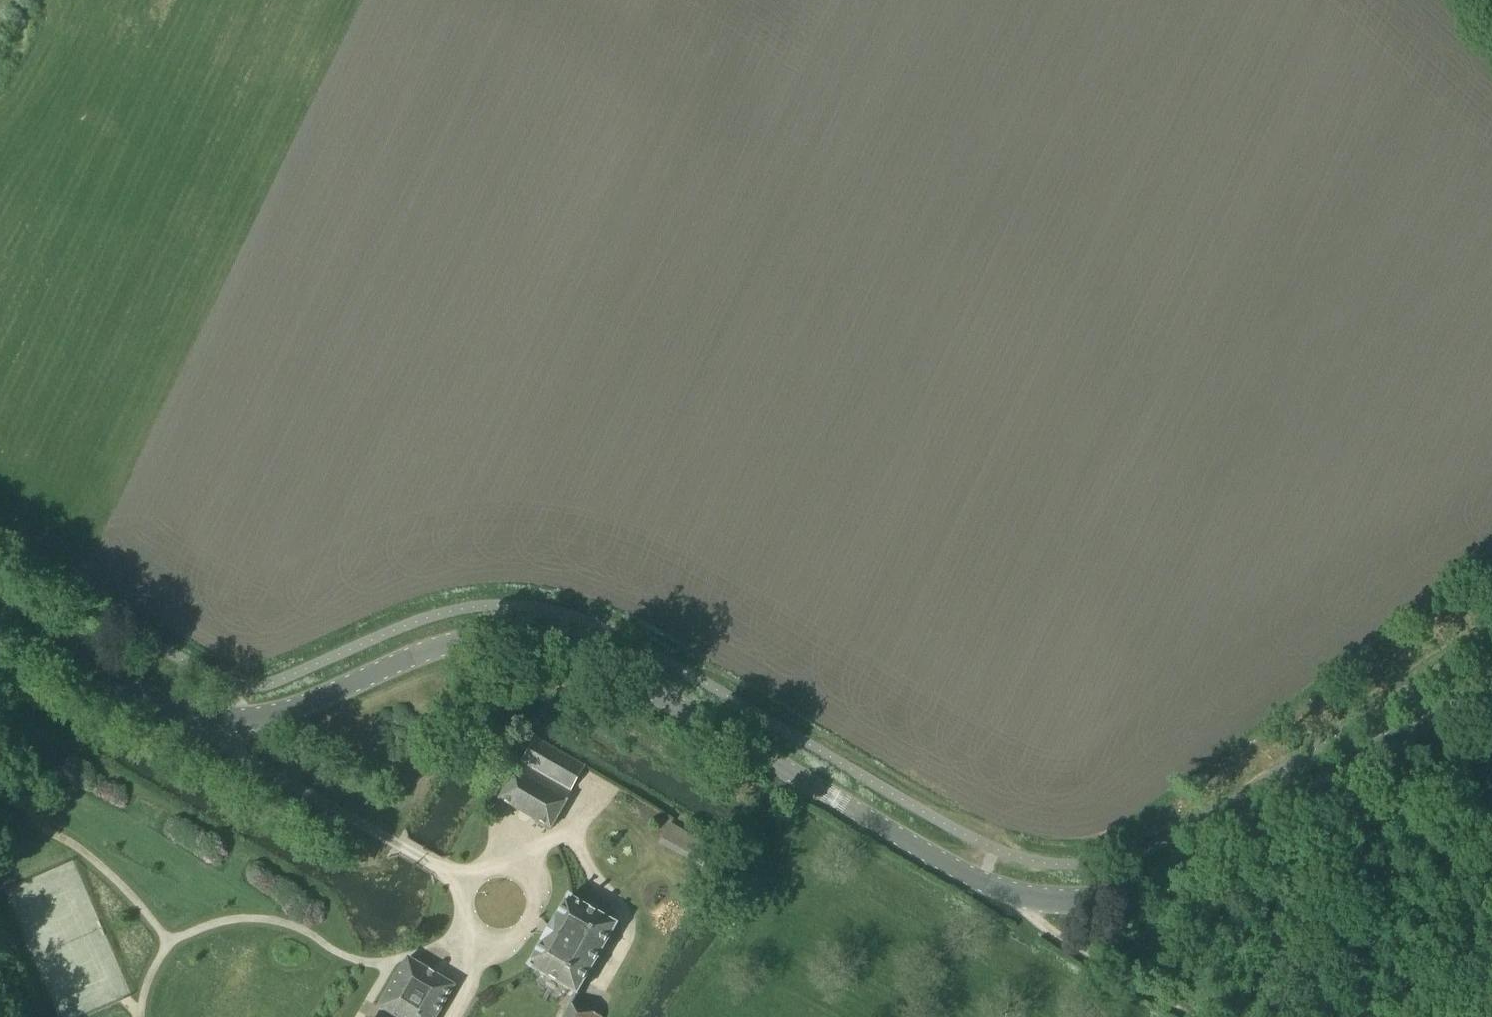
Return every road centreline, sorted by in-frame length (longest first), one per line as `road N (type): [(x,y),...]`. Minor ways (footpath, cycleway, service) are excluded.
road 1 (tertiary): [(0,615),(139,695),(208,720),(284,713),(470,640),(536,638),(593,661),(999,894),(1051,901),(1109,901),(1164,883),(1491,675)]
road 2 (track): [(999,894),(1185,1016)]
road 3 (track): [(1388,1016),(1491,942)]

